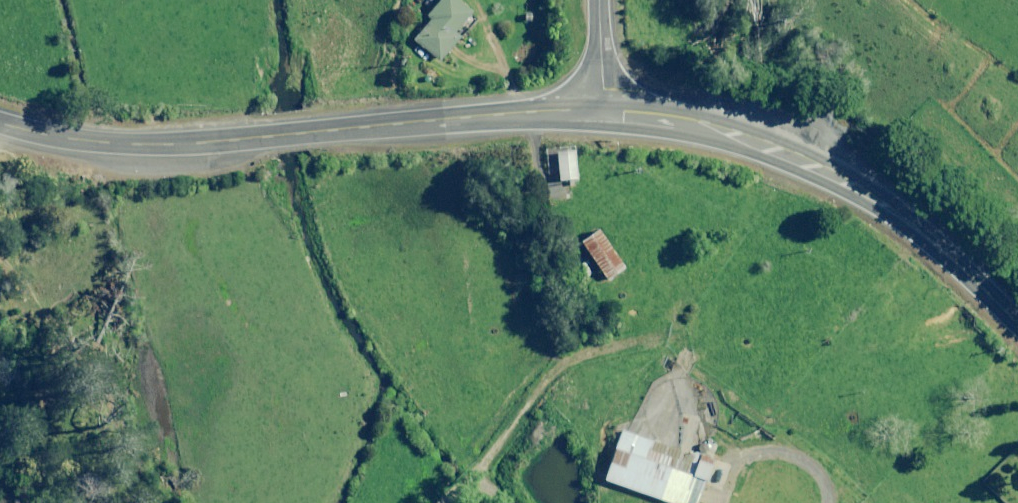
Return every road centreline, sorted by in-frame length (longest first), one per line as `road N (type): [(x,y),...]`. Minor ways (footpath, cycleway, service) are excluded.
road 1 (primary): [(0,124),(138,146),(605,110)]
road 2 (primary): [(605,110),(721,125),(789,152),(879,200),(959,259),(1017,319)]
road 3 (track): [(735,455),(676,323),(577,339),(533,376),(473,466),(434,502)]

